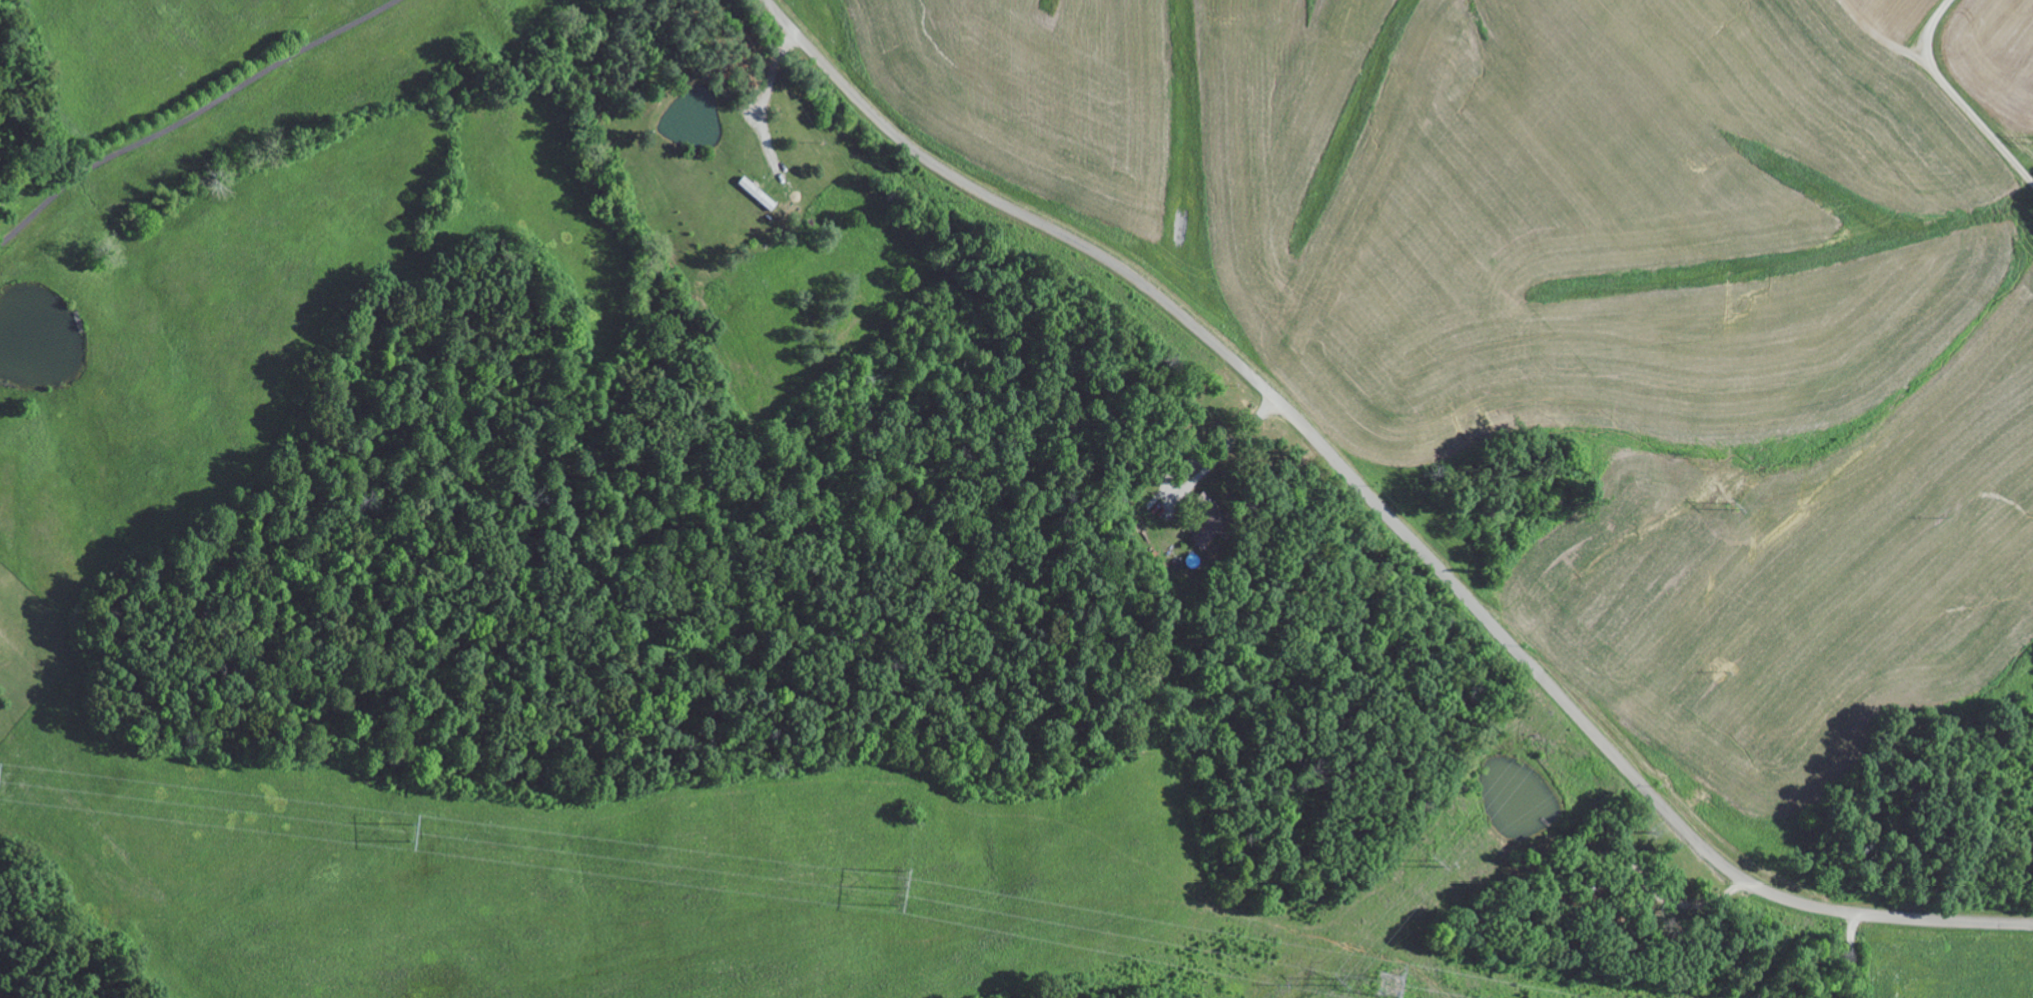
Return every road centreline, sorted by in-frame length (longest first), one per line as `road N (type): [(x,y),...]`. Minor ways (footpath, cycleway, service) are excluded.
road 1 (residential): [(2032,922),(1820,905),(1765,887),(1716,857),(1485,617),(1370,519),(1254,393),(1095,259),(907,161),(767,0)]
road 2 (residential): [(0,247),(97,166),(401,0)]

